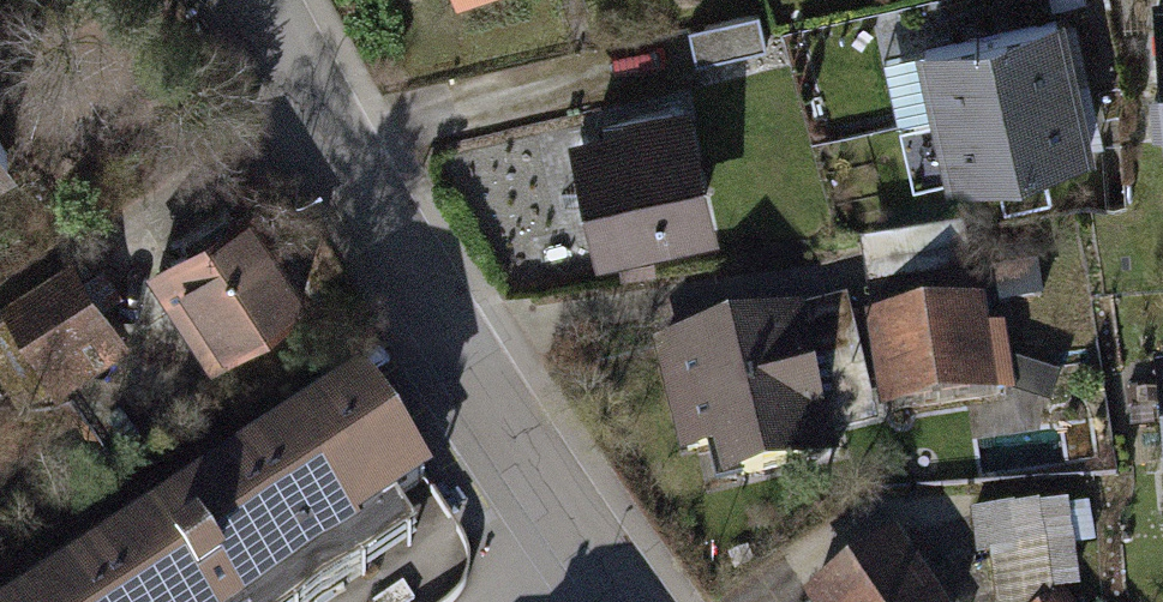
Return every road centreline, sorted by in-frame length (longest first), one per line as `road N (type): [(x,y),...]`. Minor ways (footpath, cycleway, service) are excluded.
road 1 (residential): [(262,0),(465,344),(641,601)]

